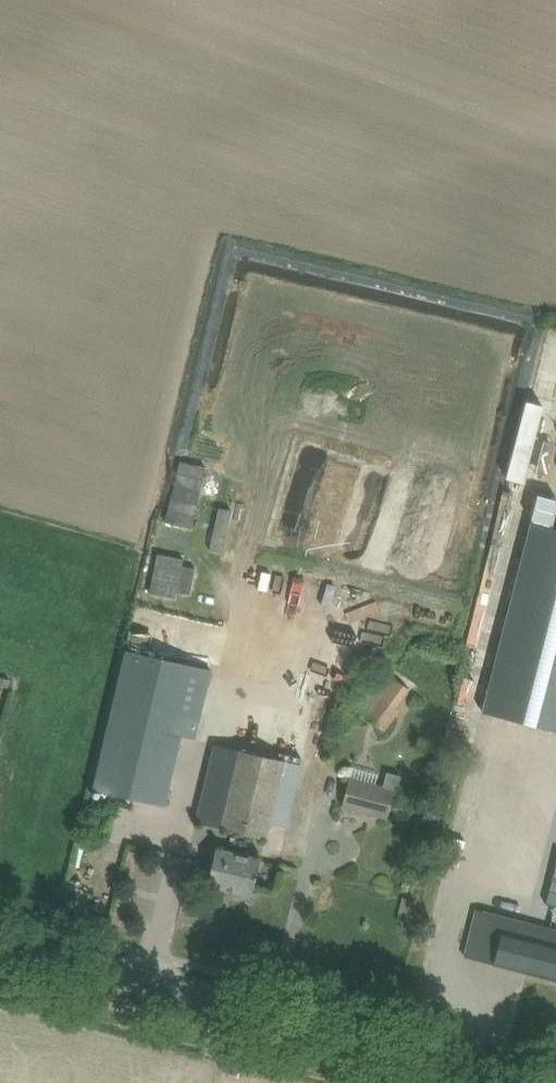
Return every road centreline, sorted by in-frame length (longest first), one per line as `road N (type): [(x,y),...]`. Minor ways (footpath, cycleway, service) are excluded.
road 1 (tertiary): [(532,1082),(0,943)]

